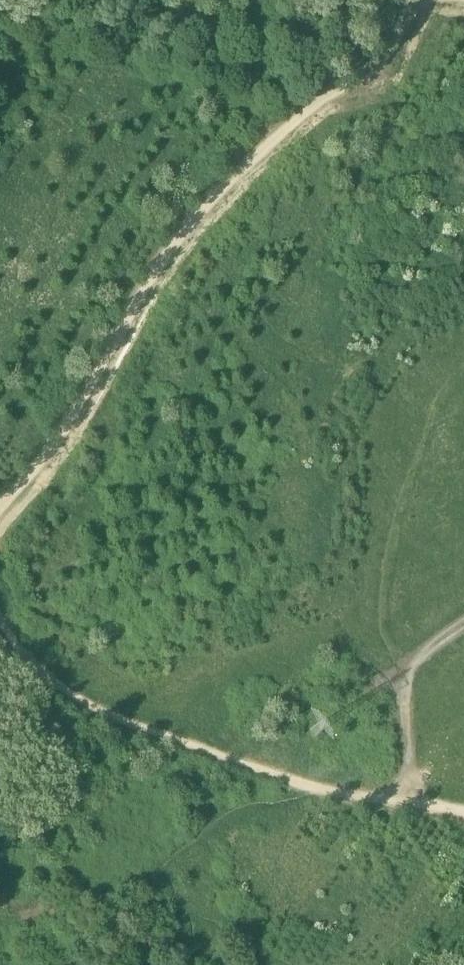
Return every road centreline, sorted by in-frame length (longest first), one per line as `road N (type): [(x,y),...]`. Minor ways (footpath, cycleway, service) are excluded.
road 1 (track): [(0,508),(73,422),(154,268),(289,120),(362,97),(415,2),(425,0)]
road 2 (track): [(399,804),(323,794),(119,721),(61,689),(0,619)]
road 3 (track): [(399,804),(400,706),(415,669),(463,634)]

